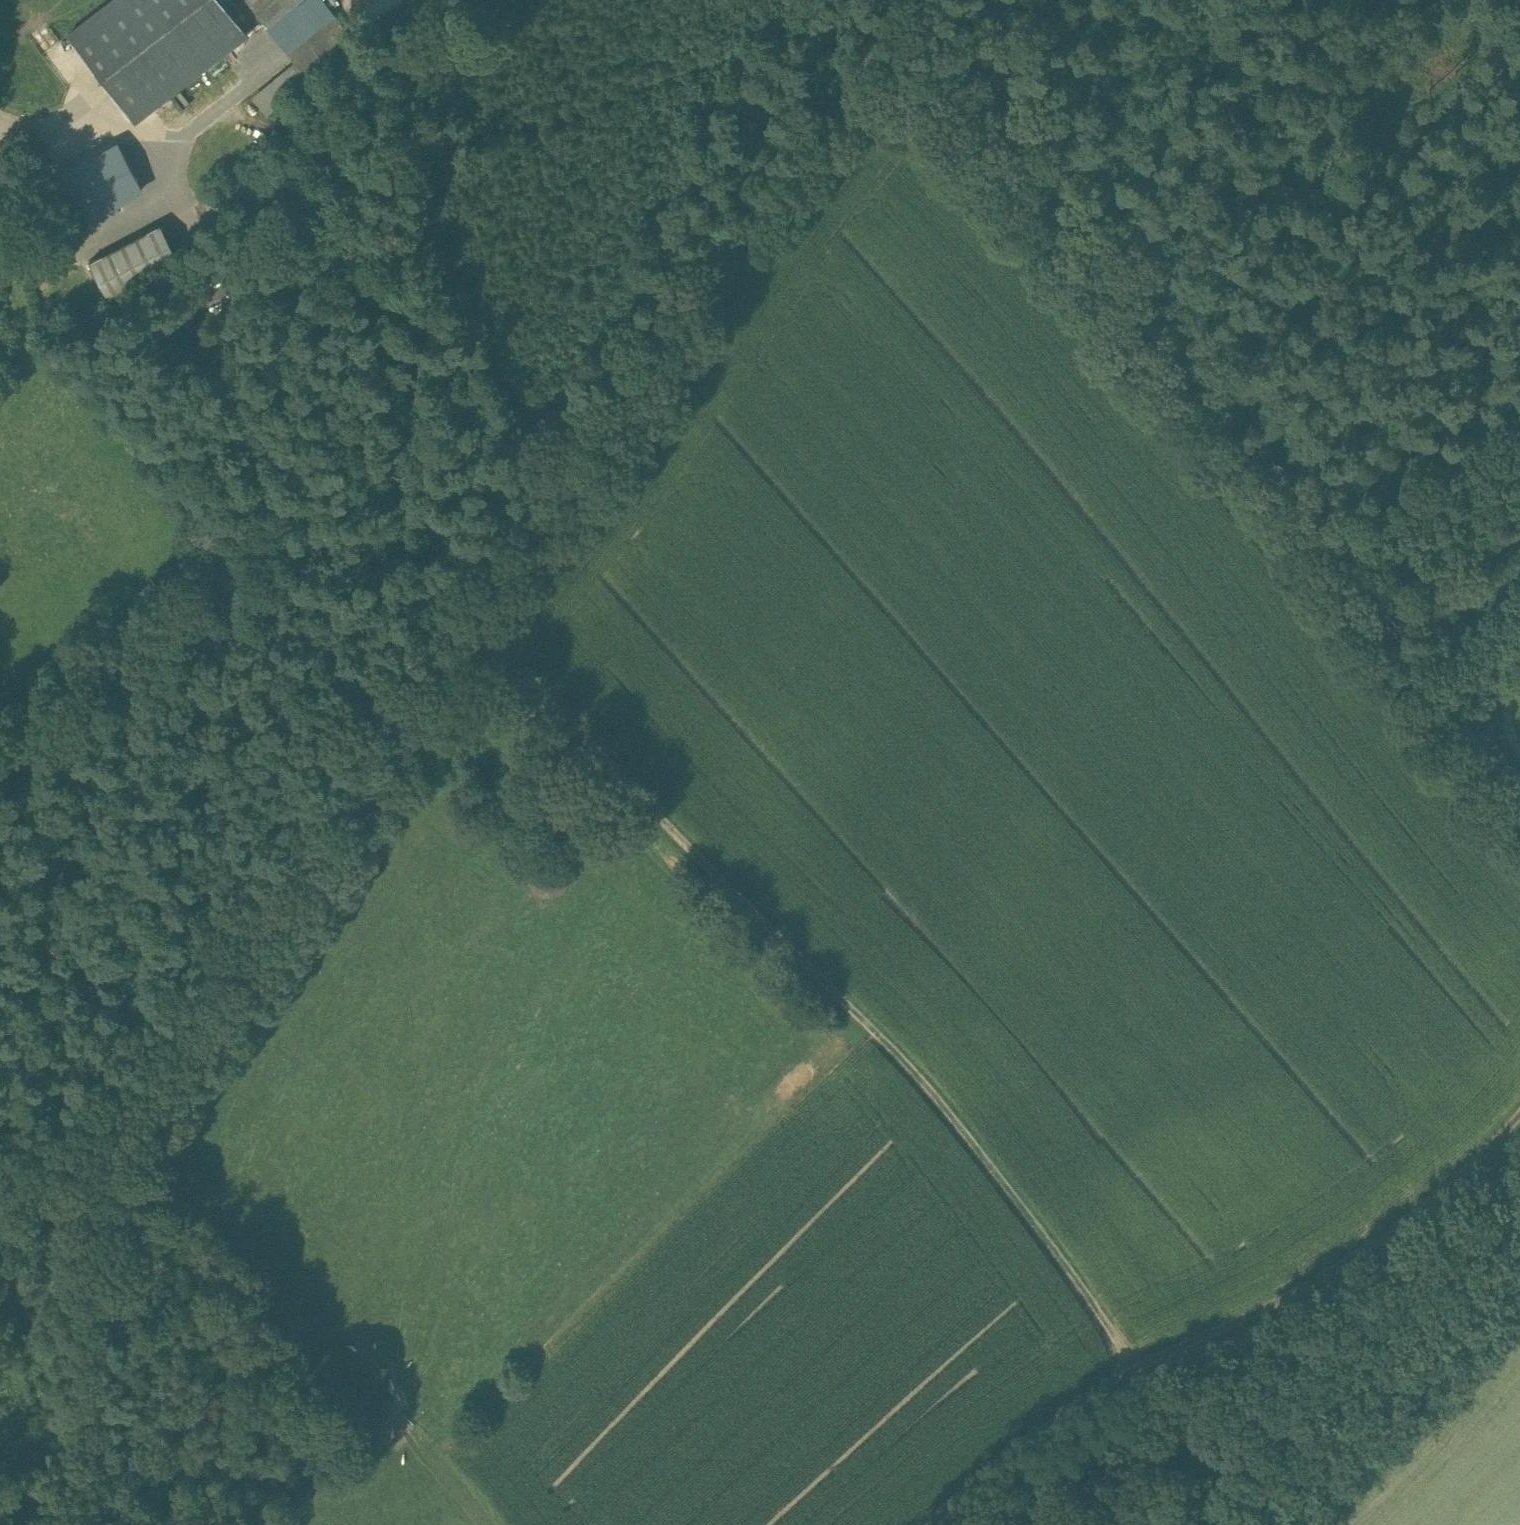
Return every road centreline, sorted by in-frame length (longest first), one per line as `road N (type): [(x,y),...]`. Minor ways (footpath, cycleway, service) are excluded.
road 1 (track): [(1128,1373),(1087,1299),(924,1083),(181,345)]
road 2 (track): [(1519,862),(1046,279),(856,76)]
road 3 (track): [(1519,1116),(1403,1224),(1333,1274),(1128,1373),(1024,1442),(924,1524)]
road 4 (track): [(454,643),(386,664),(334,651),(178,386),(196,242)]

